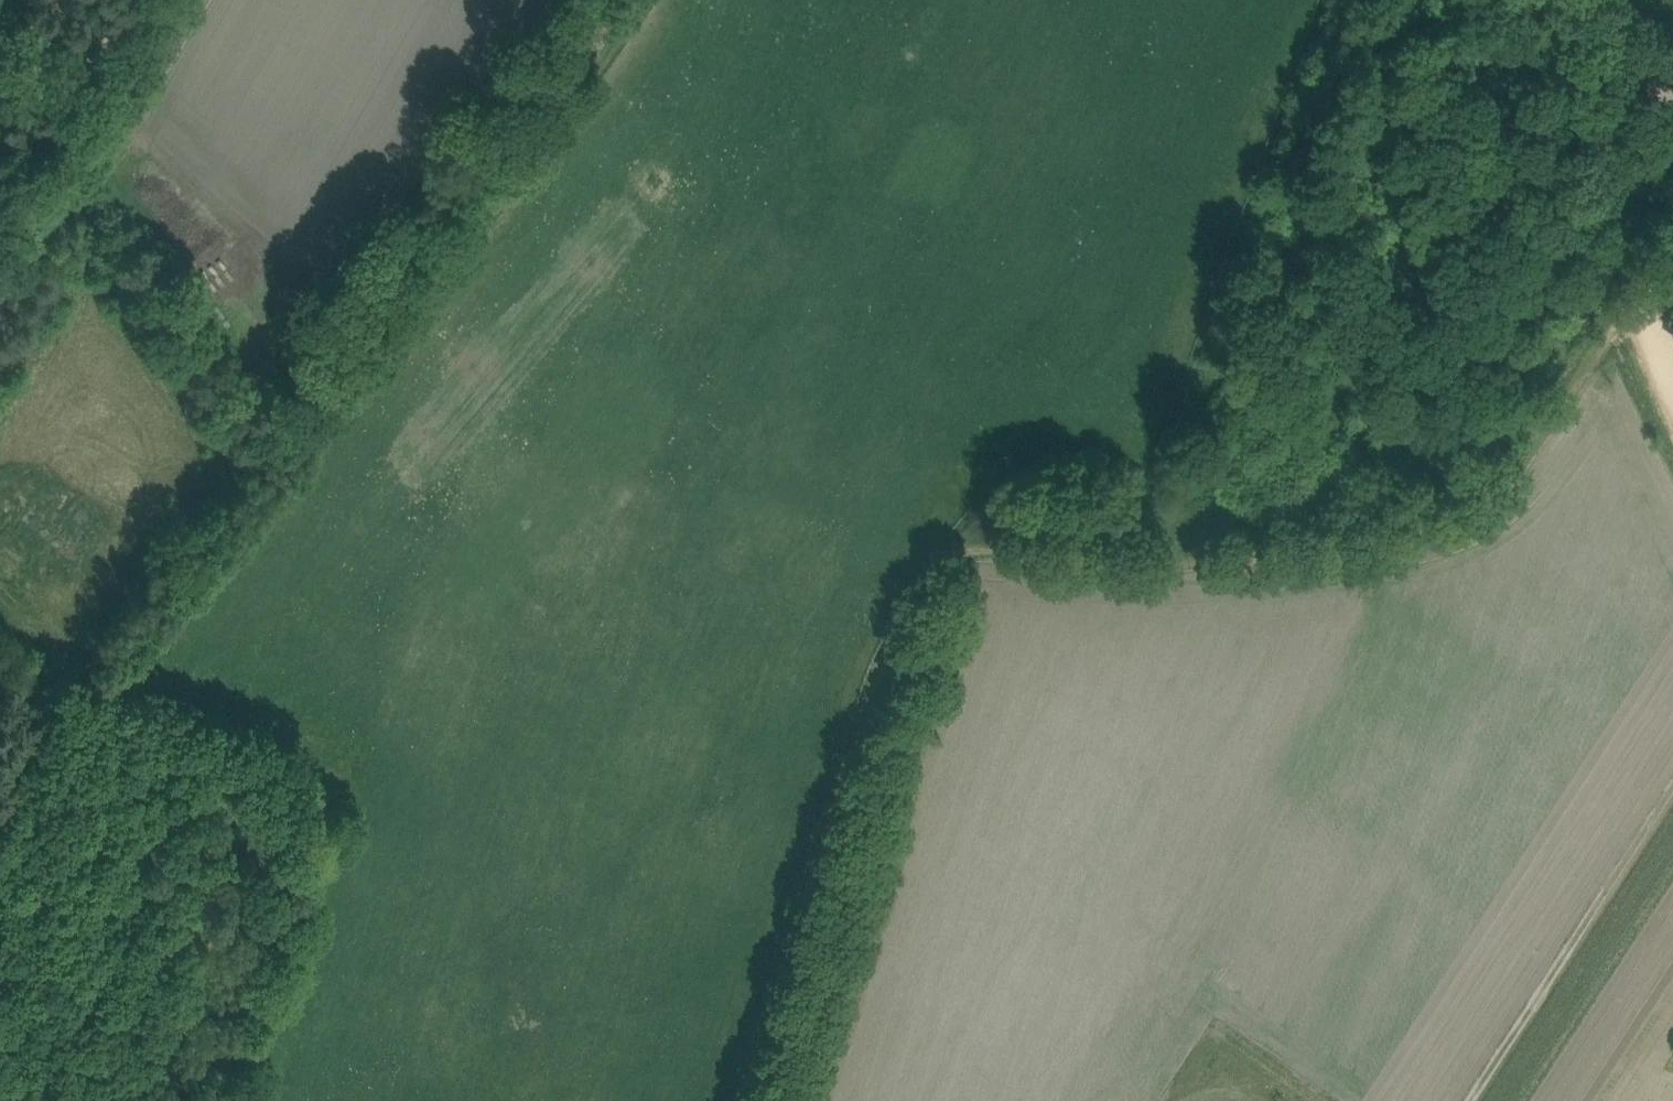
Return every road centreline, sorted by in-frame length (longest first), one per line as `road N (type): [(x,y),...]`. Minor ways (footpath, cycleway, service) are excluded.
road 1 (unclassified): [(1672,250),(1641,295),(1672,370)]
road 2 (unclassified): [(1672,99),(1580,0)]

